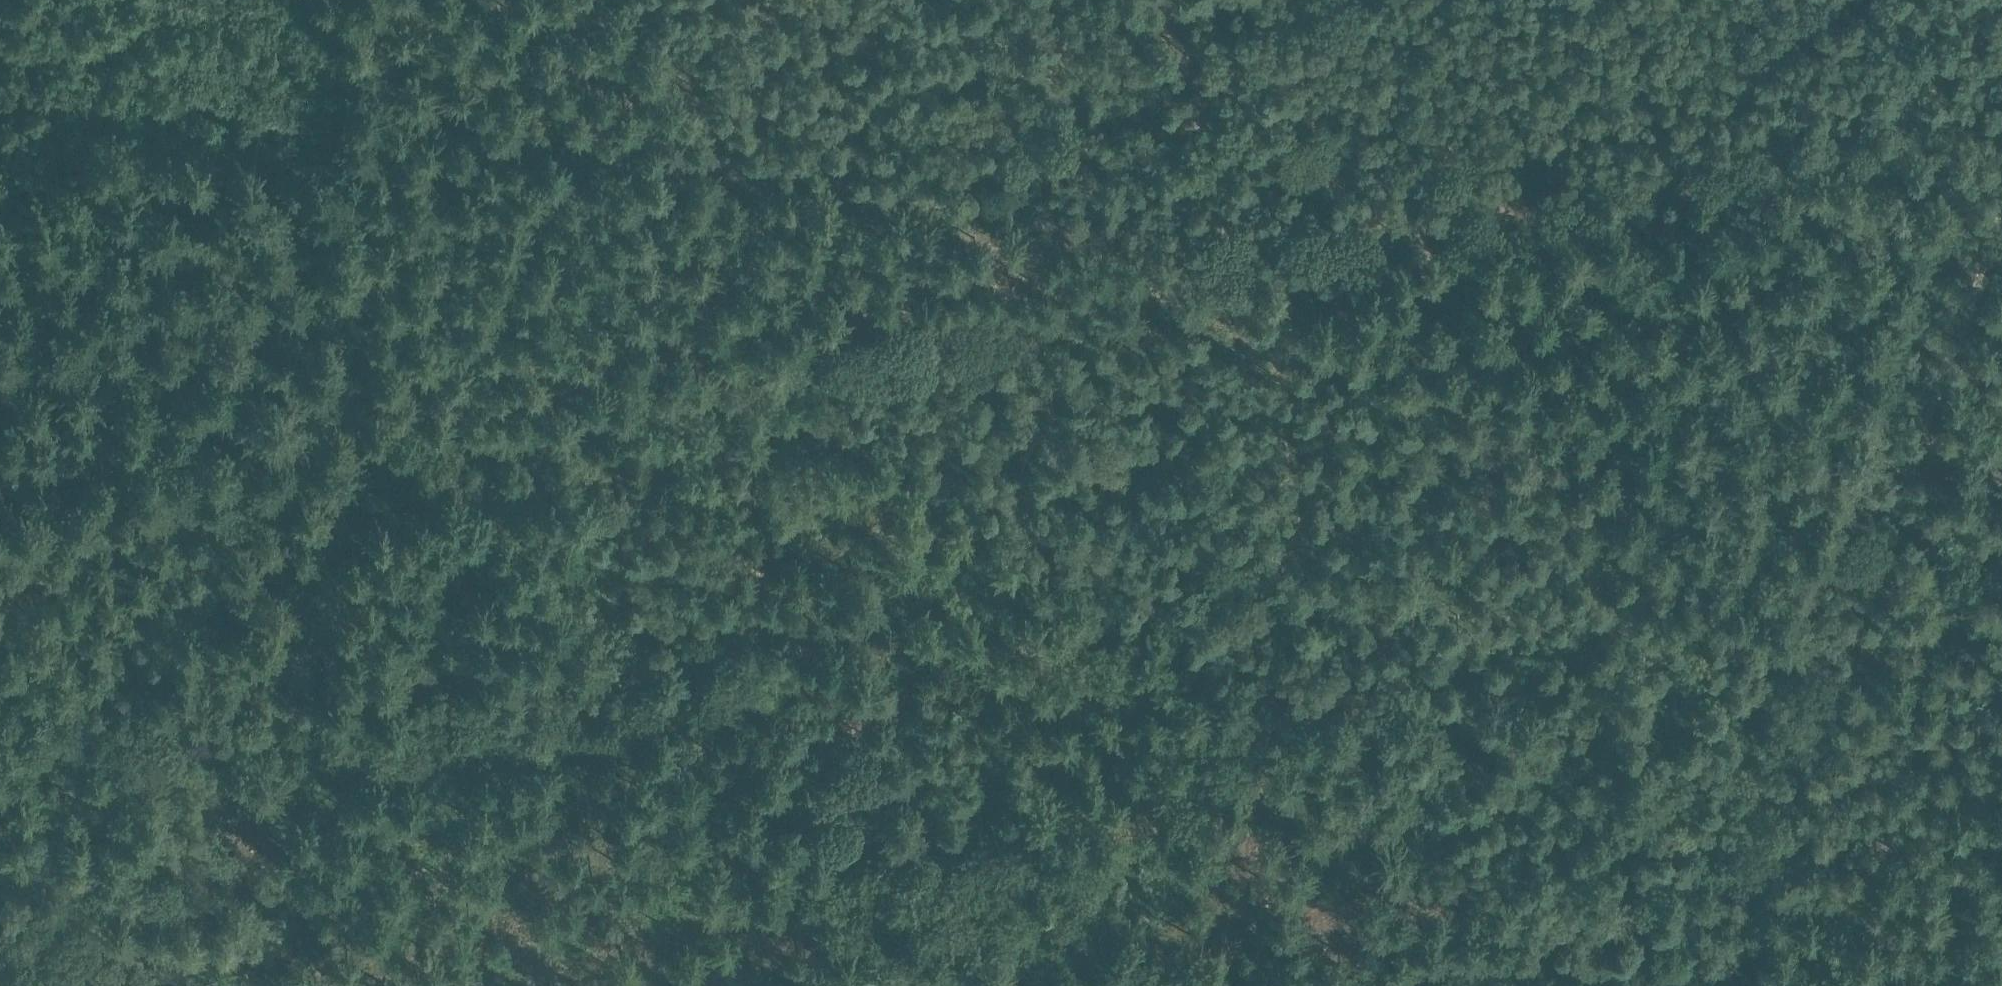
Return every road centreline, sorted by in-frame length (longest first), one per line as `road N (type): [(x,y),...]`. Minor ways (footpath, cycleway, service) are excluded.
road 1 (track): [(1847,0),(1768,57),(1645,117),(1464,161),(1306,170),(1267,186),(1203,242),(1060,232),(576,126),(434,107),(403,96),(319,0)]
road 2 (track): [(427,104),(437,185),(453,237),(534,402),(566,434),(1043,748),(1087,785),(1110,806),(1140,914),(1178,985)]
road 3 (track): [(843,616),(719,672),(473,720),(370,730),(0,708)]
road 4 (track): [(2001,205),(1720,985)]
road 5 (track): [(1840,663),(1511,453),(1203,242)]
road 6 (track): [(0,491),(113,467),(198,416),(341,208),(390,80)]
road 7 (track): [(1127,861),(1511,453)]
road 8 (track): [(1726,970),(2001,761)]
road 9 (track): [(184,985),(0,878)]

